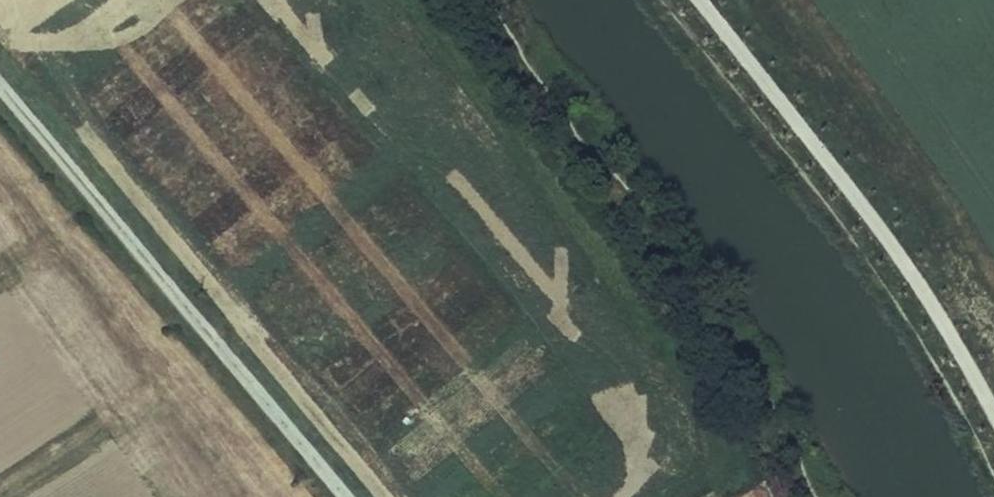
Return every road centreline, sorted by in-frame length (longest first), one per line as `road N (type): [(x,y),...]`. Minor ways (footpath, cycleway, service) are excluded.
road 1 (track): [(0,80),(355,496)]

